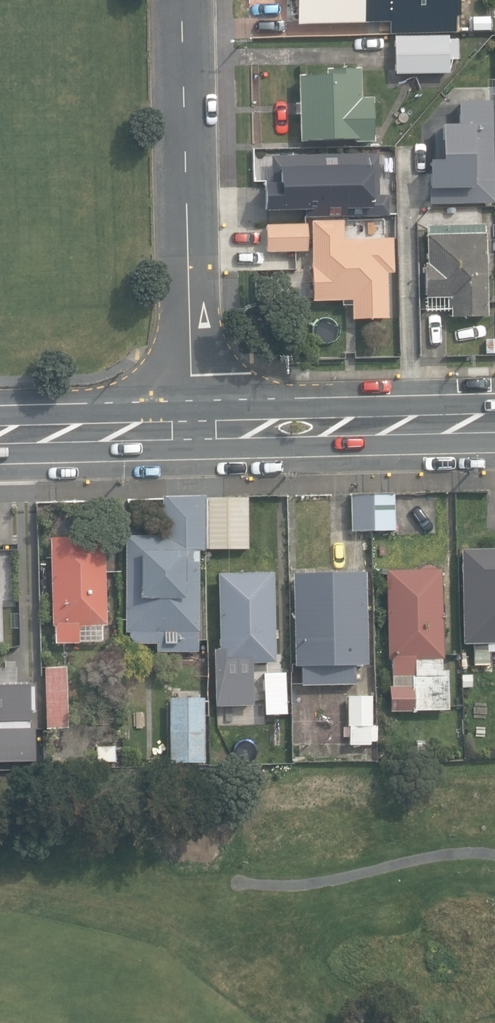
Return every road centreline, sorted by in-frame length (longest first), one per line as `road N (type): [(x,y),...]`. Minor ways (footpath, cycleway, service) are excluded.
road 1 (residential): [(182,0),(197,430)]
road 2 (secondary): [(197,430),(494,423)]
road 3 (secondary): [(0,434),(197,430)]

